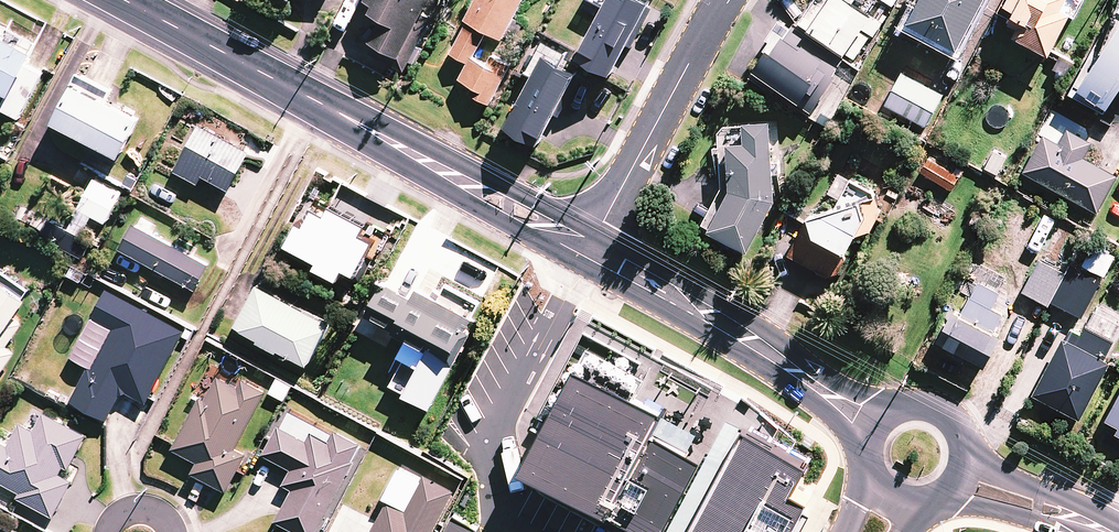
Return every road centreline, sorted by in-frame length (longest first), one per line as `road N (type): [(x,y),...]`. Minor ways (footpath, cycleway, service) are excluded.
road 1 (tertiary): [(126,0),(592,241)]
road 2 (tertiary): [(592,241),(680,291),(872,426)]
road 3 (residential): [(592,241),(723,0)]
road 4 (tertiary): [(1105,531),(941,499)]
road 5 (tertiary): [(964,453),(1061,497),(1105,531)]
road 6 (tertiary): [(872,426),(893,407),(922,404),(953,421),(964,453)]

